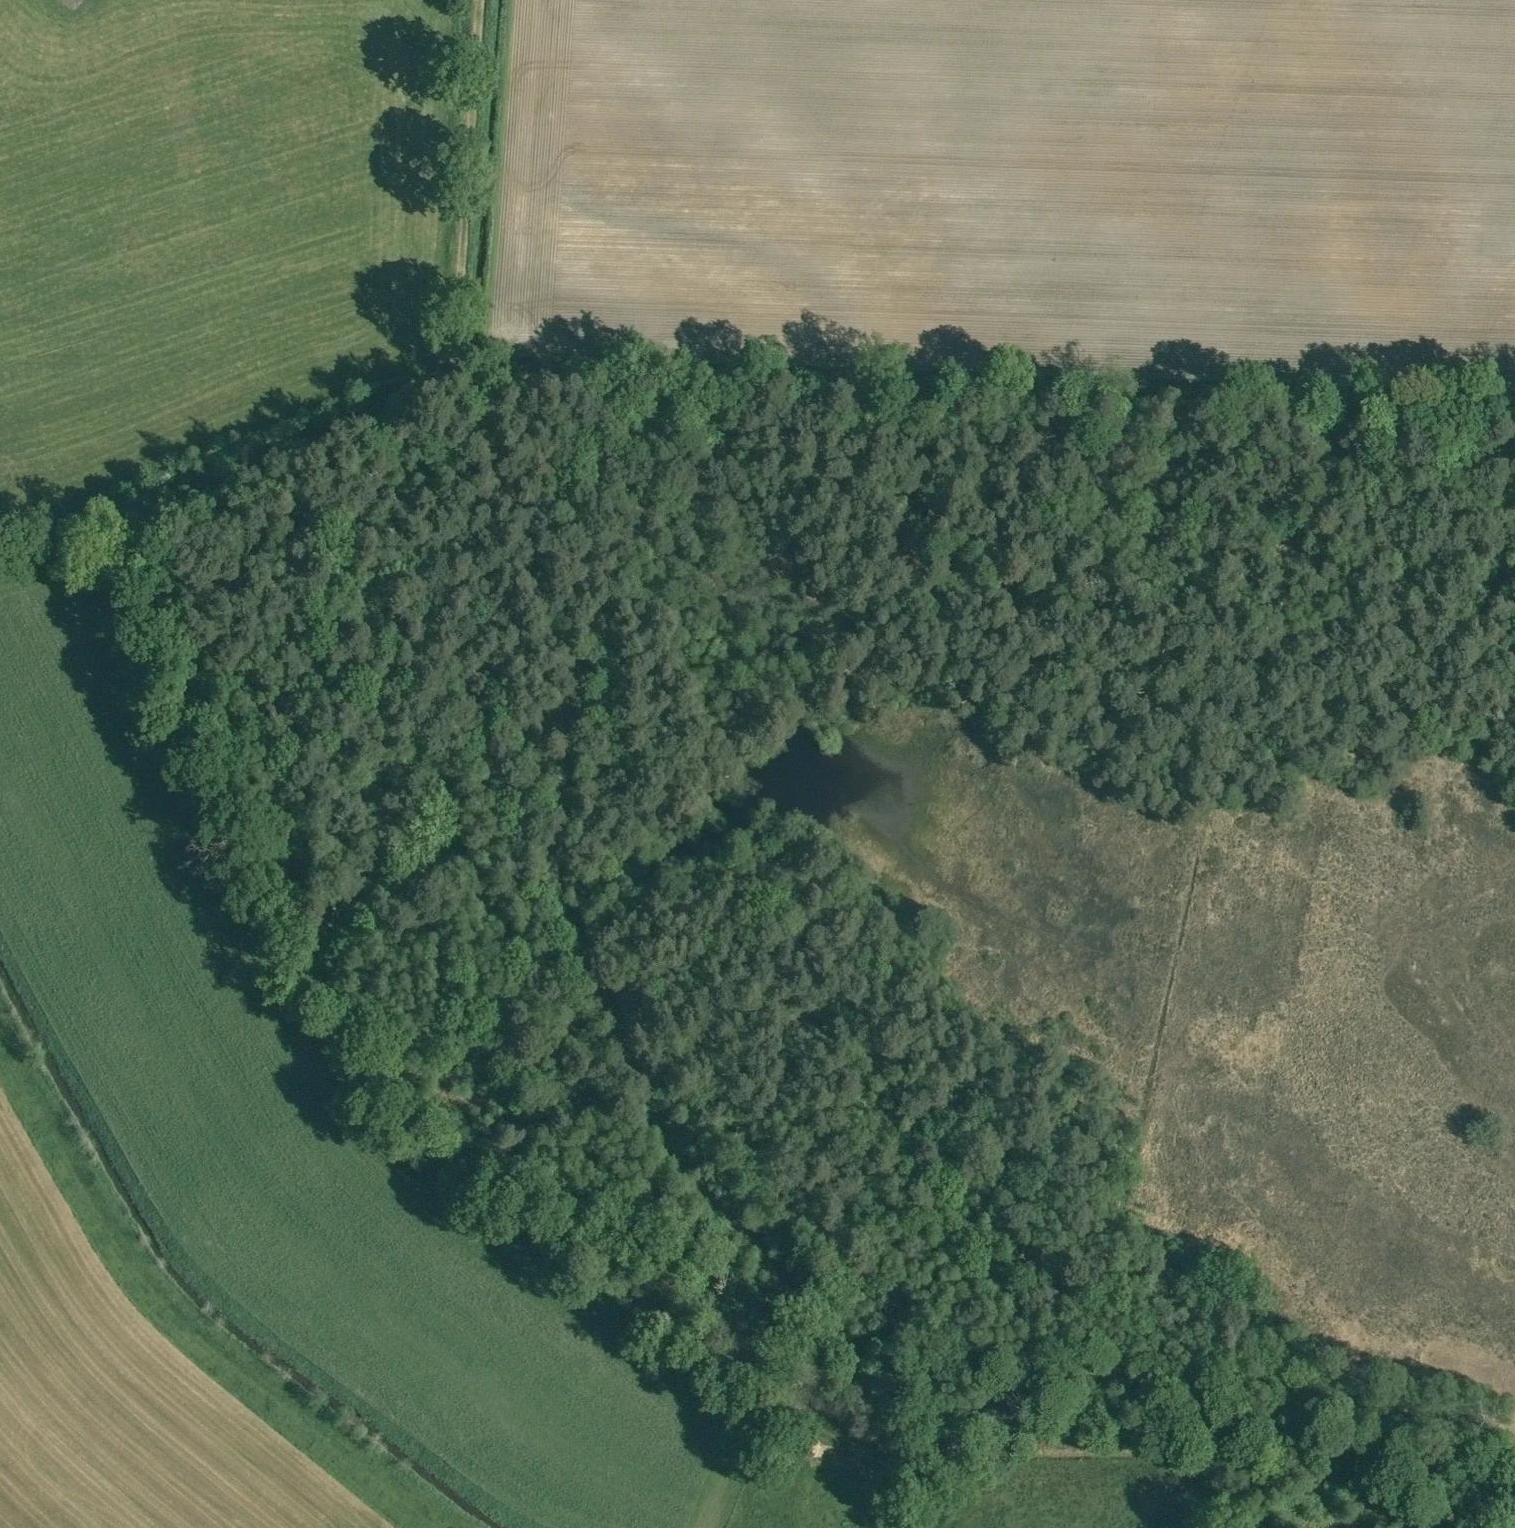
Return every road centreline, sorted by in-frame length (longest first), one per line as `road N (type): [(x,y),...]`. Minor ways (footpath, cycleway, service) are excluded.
road 1 (track): [(460,372),(492,429),(590,700),(592,725),(562,863),(568,924),(662,1119),(739,1212),(847,1323),(873,1388),(887,1502),(921,1527)]
road 2 (track): [(1514,406),(460,372)]
road 3 (track): [(460,372),(479,0)]

